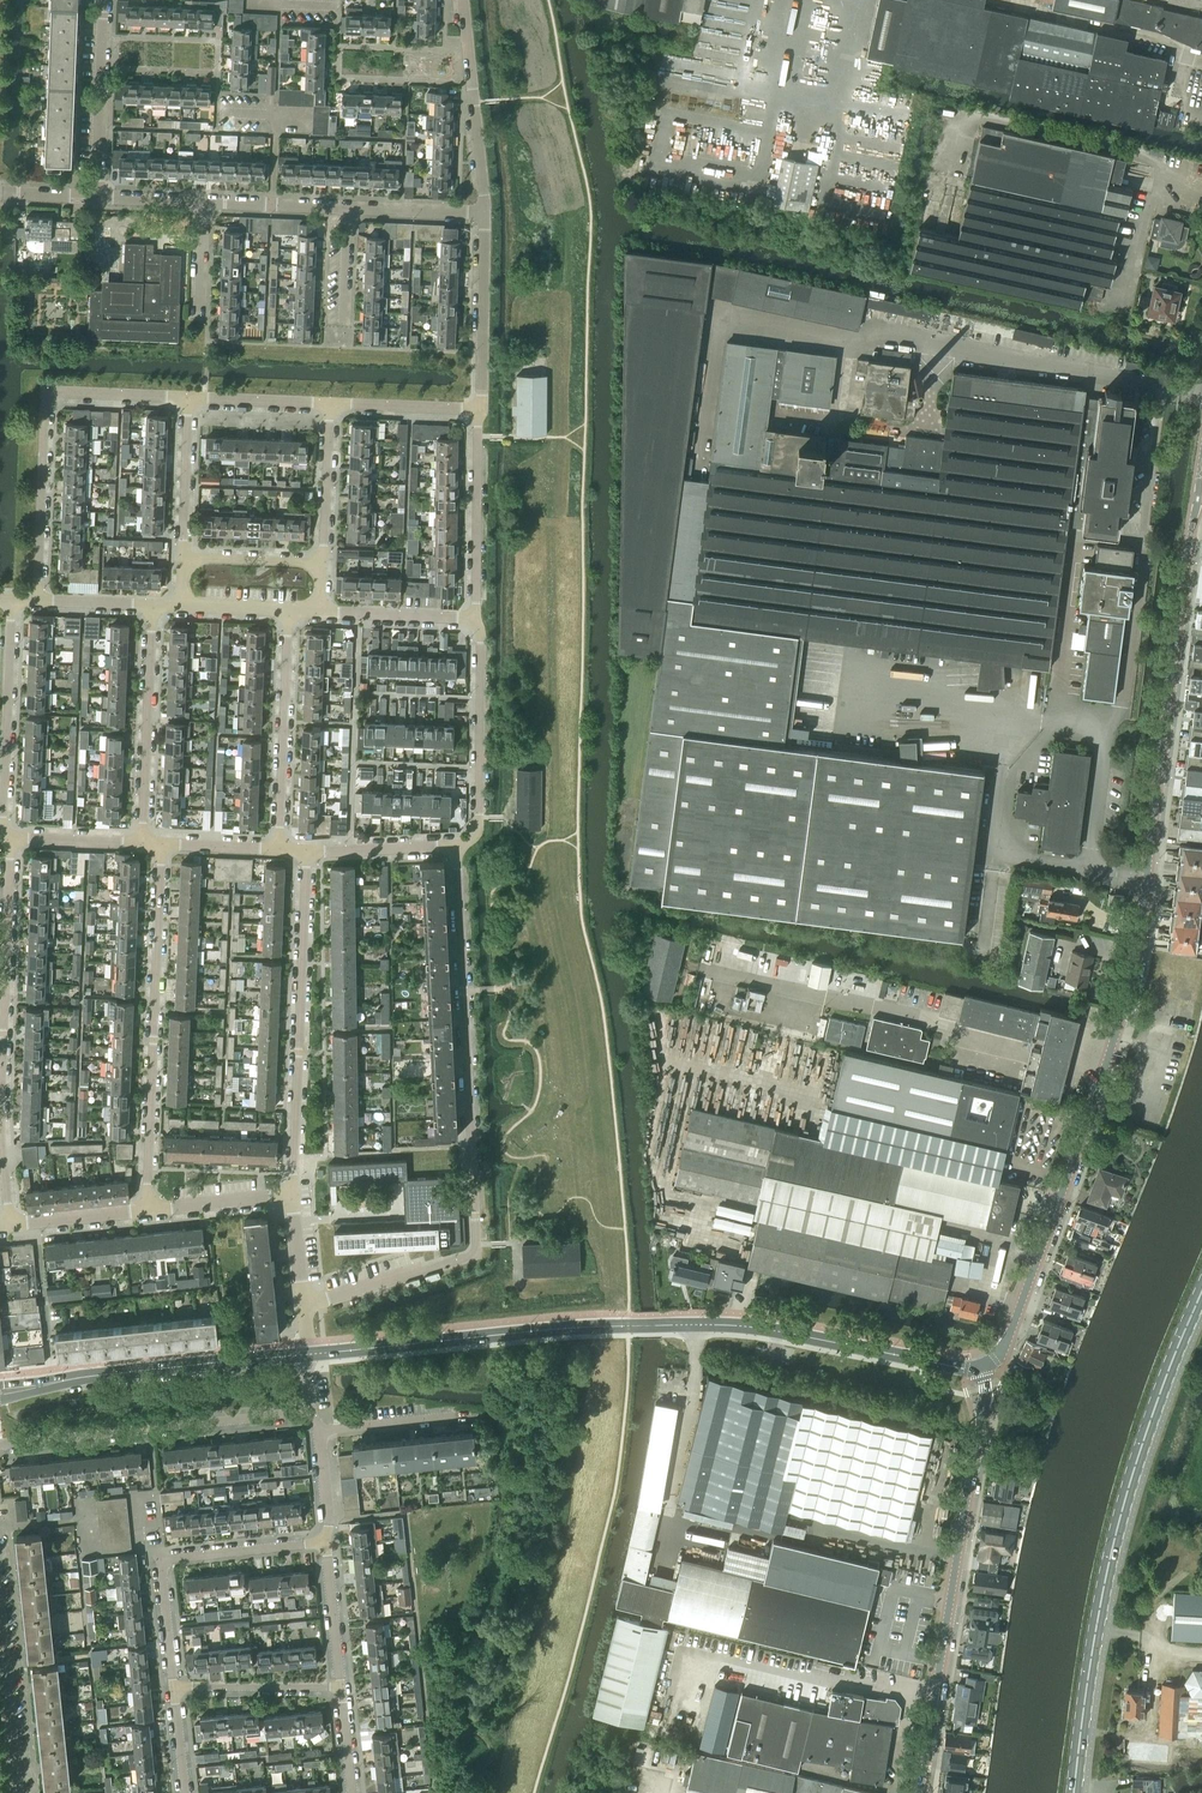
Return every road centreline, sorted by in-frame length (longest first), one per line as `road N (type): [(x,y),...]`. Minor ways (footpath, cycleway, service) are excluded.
road 1 (tertiary): [(982,1370),(1012,1325),(1125,1004),(1201,472)]
road 2 (residential): [(456,846),(476,1251),(304,1306)]
road 3 (primary): [(1074,1792),(1097,1619),(1129,1485),(1201,1289)]
road 4 (tertiary): [(919,1792),(984,1405),(982,1370)]
road 5 (residential): [(162,844),(147,1210)]
road 6 (tertiary): [(304,1356),(661,1327)]
road 7 (residential): [(290,1194),(306,851)]
road 8 (tertiary): [(982,1370),(737,1326),(661,1327)]
road 9 (residential): [(0,1445),(310,1411)]
road 10 (residential): [(322,1542),(163,1561),(173,1687)]
road 11 (residential): [(0,1110),(11,838)]
road 12 (residential): [(11,838),(2,829),(11,600)]
road 13 (residential): [(278,849),(289,609)]
road 14 (residential): [(475,618),(479,826),(456,846)]
road 15 (residential): [(152,606),(142,843)]
road 16 (residential): [(485,213),(463,0)]
road 17 (residential): [(477,409),(475,618)]
road 18 (residential): [(36,601),(48,395)]
road 19 (residential): [(96,198),(105,0)]
road 20 (residential): [(477,409),(485,213)]
road 21 (tertiary): [(110,1376),(304,1356)]
road 22 (residential): [(18,1792),(0,1618)]
road 23 (residential): [(340,1688),(173,1687)]
road 24 (residential): [(320,564),(330,403)]
road 25 (residential): [(188,398),(185,559)]
road 26 (residential): [(318,612),(475,618)]
road 27 (residential): [(306,851),(456,846)]
road 28 (residential): [(477,409),(330,403)]
road 29 (residential): [(340,1688),(322,1542)]
road 30 (residential): [(204,202),(350,207)]
road 31 (residential): [(147,1210),(290,1194)]
road 32 (residential): [(330,403),(188,398)]
road 33 (residential): [(188,398),(48,395)]
road 34 (residential): [(9,1223),(147,1210)]
road 35 (residential): [(350,207),(485,213)]
road 36 (residential): [(320,564),(185,559)]
road 37 (residential): [(319,1431),(451,1417)]
road 38 (residential): [(11,838),(142,843)]

